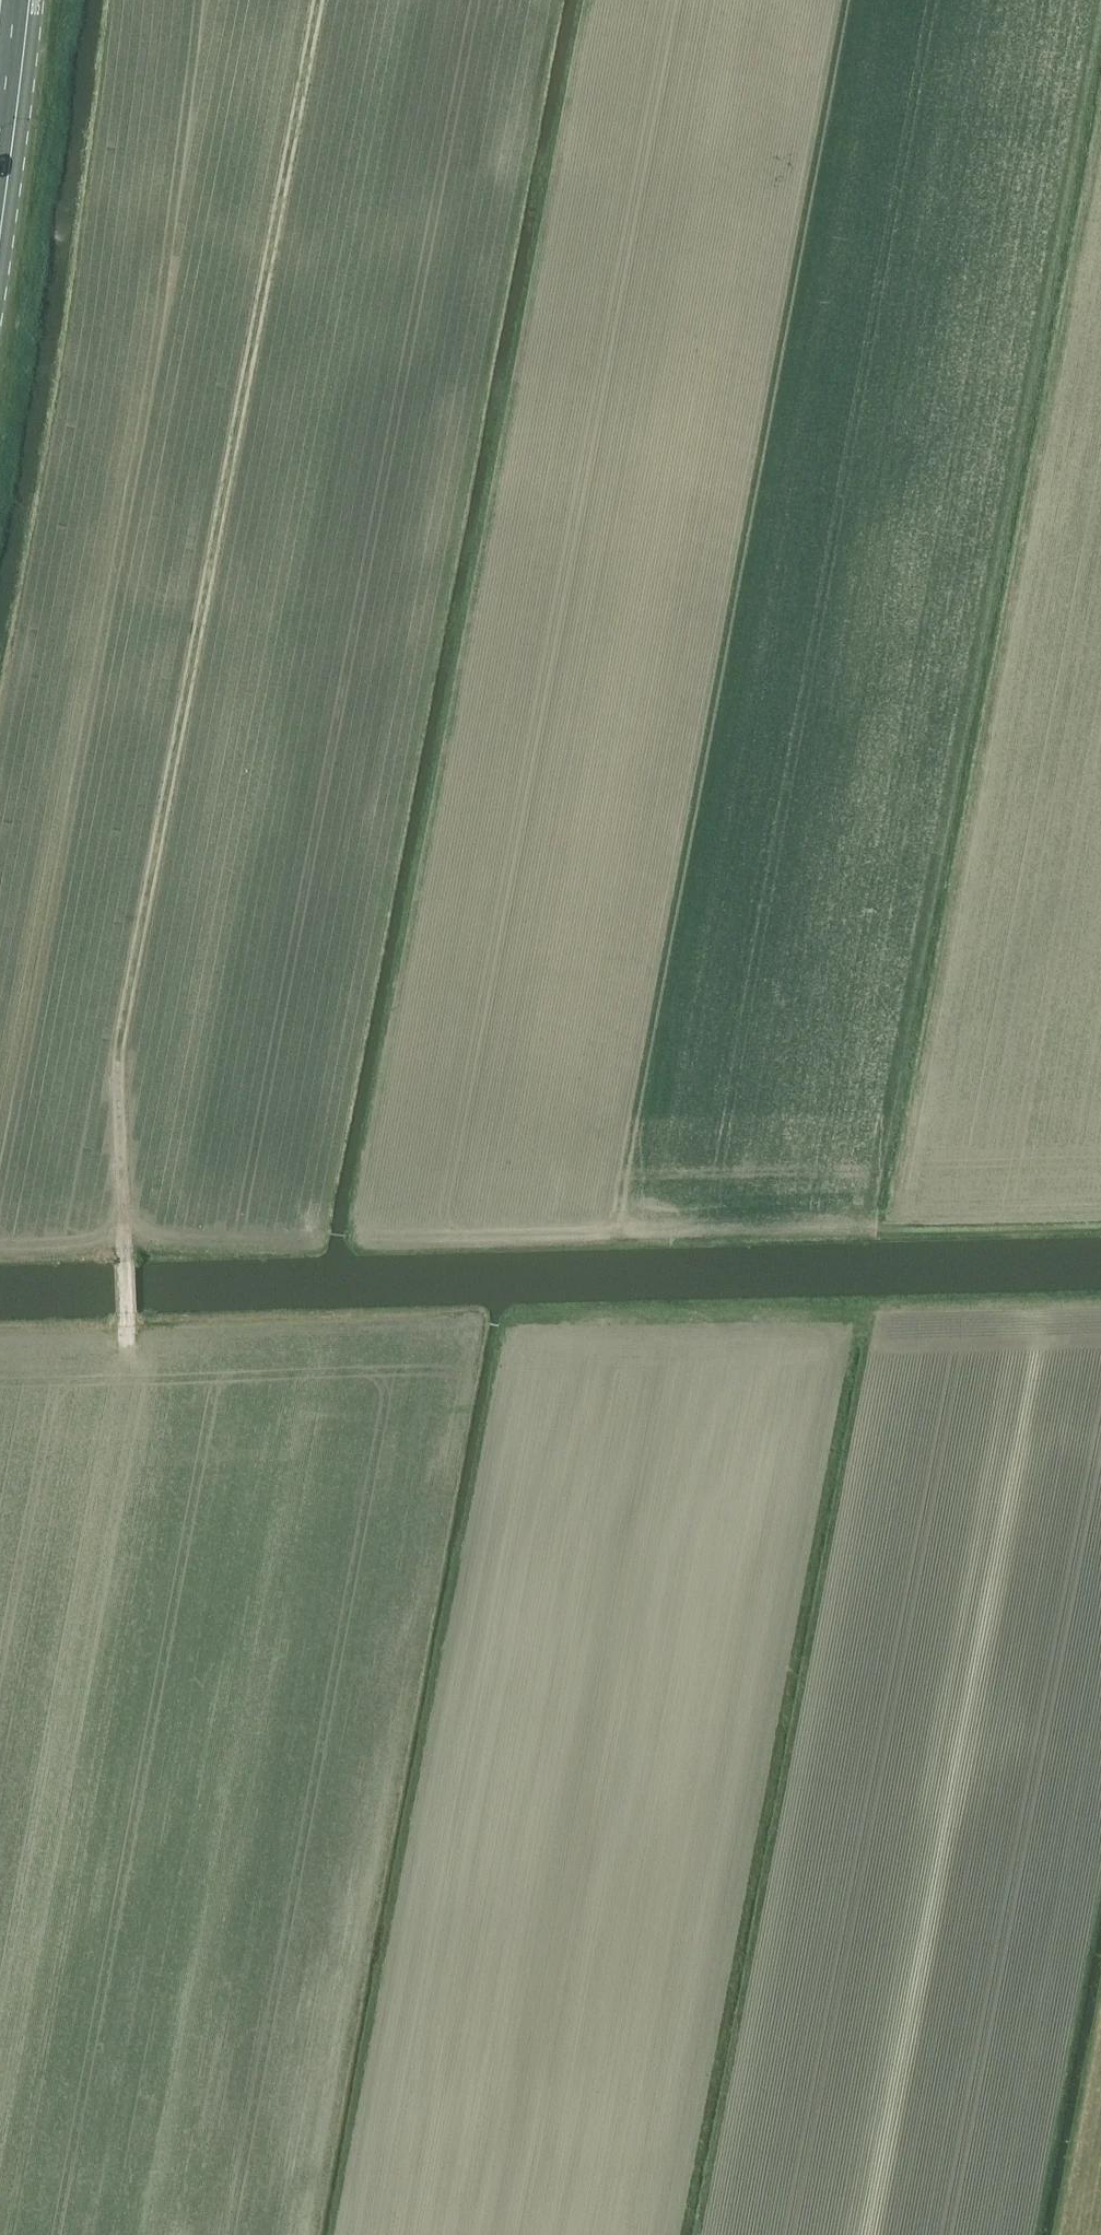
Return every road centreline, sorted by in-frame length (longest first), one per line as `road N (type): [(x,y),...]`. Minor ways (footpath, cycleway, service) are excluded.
road 1 (primary): [(0,179),(21,0)]

